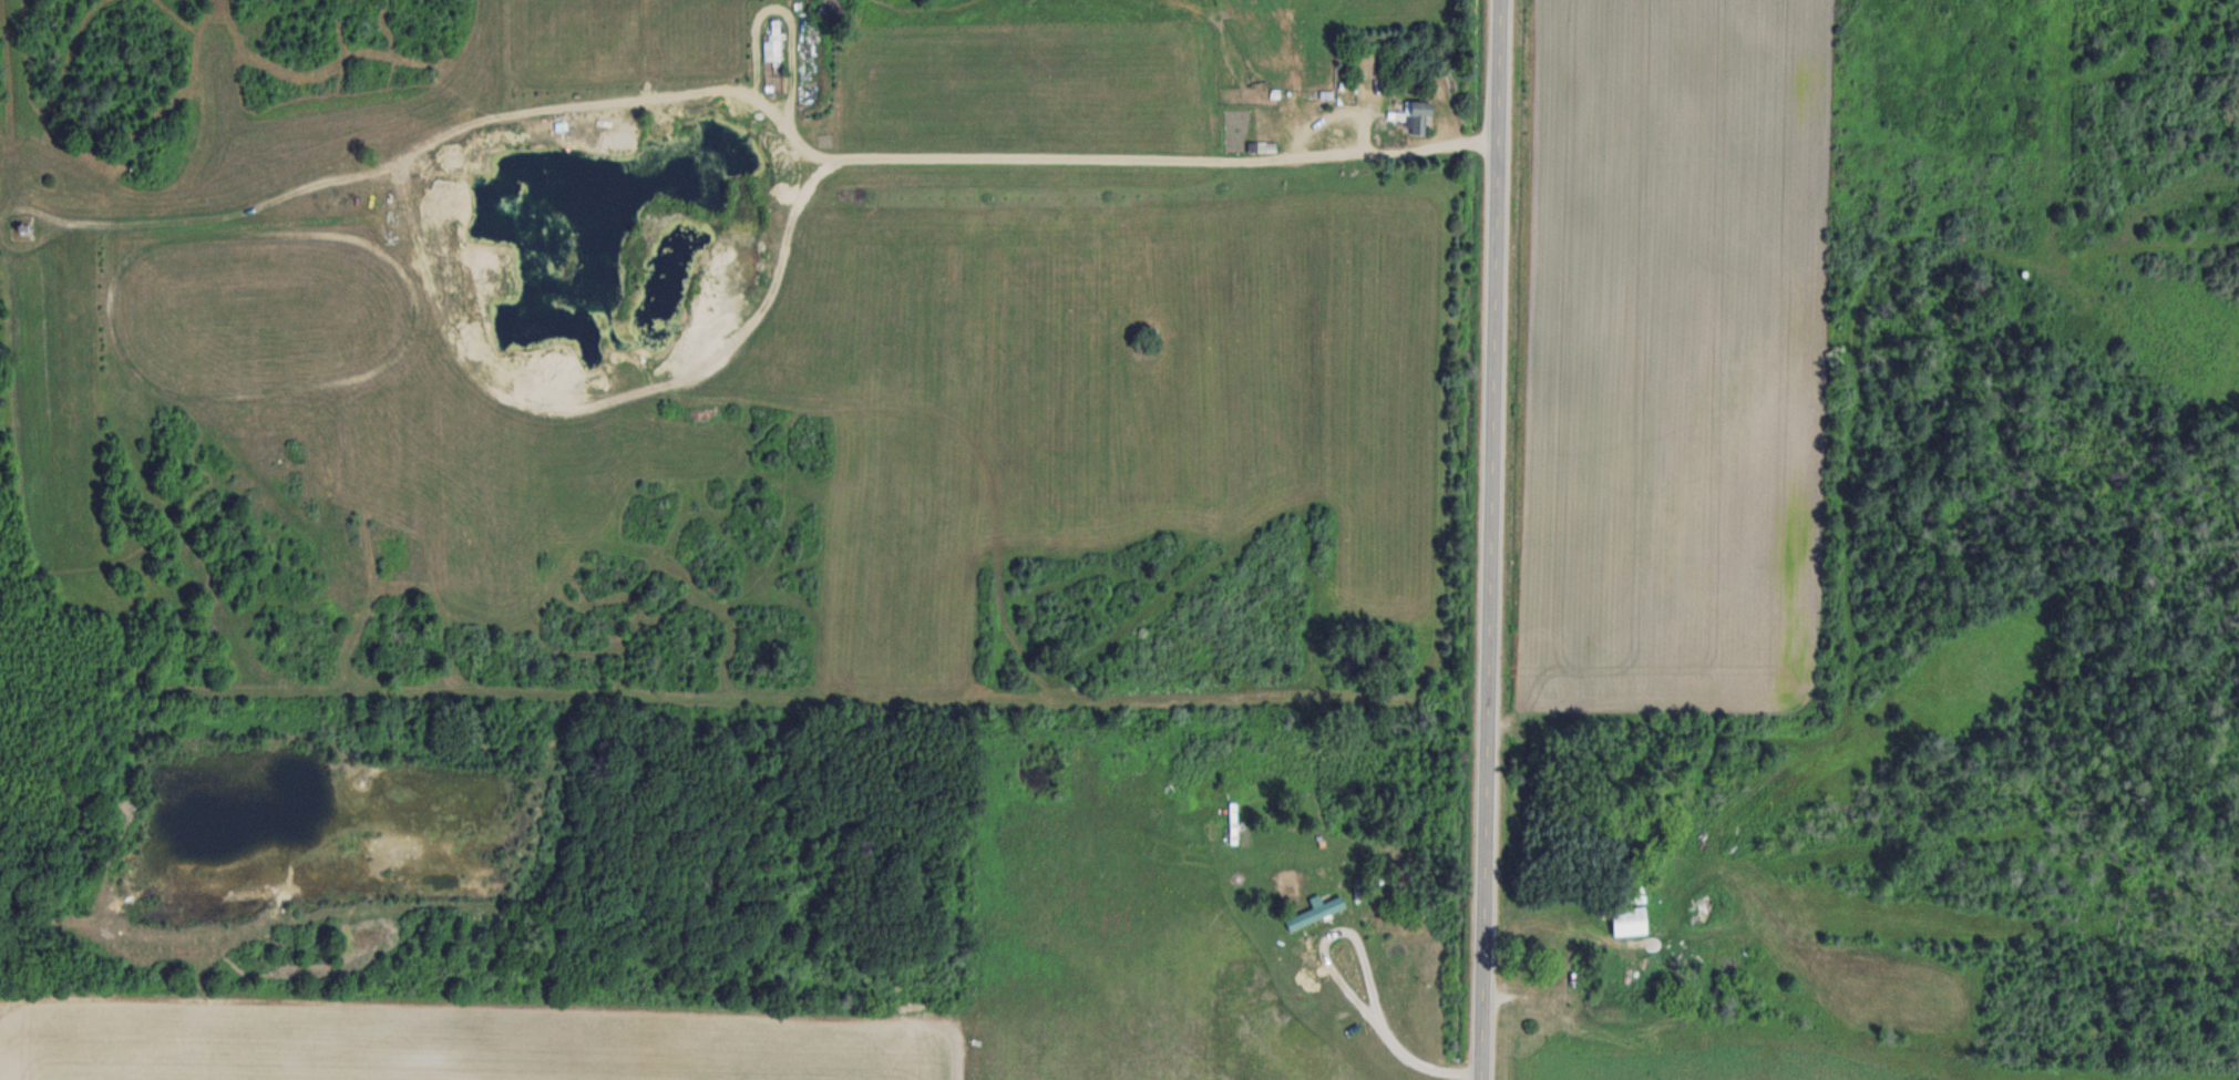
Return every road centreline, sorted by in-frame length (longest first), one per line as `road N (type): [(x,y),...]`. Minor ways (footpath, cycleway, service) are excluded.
road 1 (tertiary): [(1481,1079),(1501,0)]

